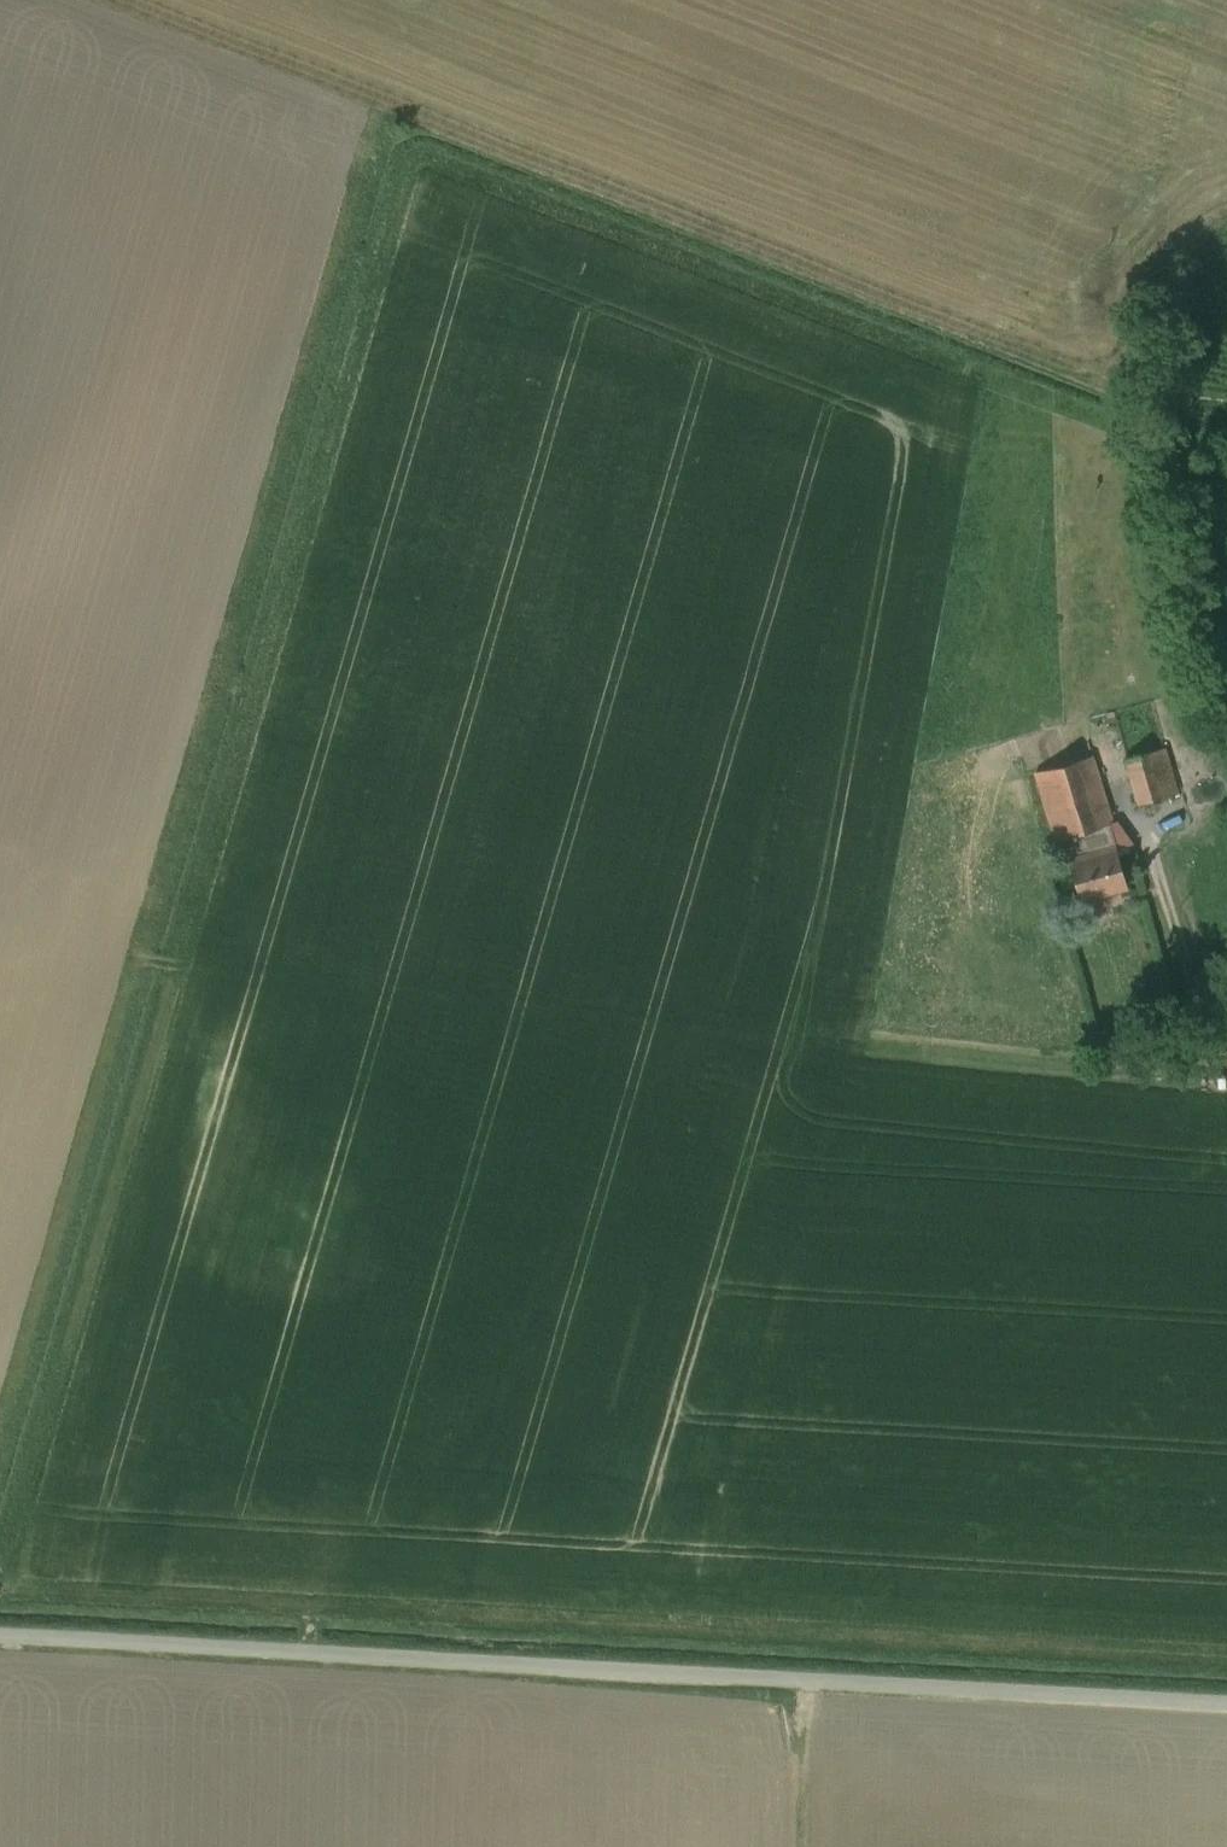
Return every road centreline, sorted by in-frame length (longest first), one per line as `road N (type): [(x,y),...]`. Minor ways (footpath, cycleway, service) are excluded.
road 1 (unclassified): [(0,1637),(1226,1702)]

